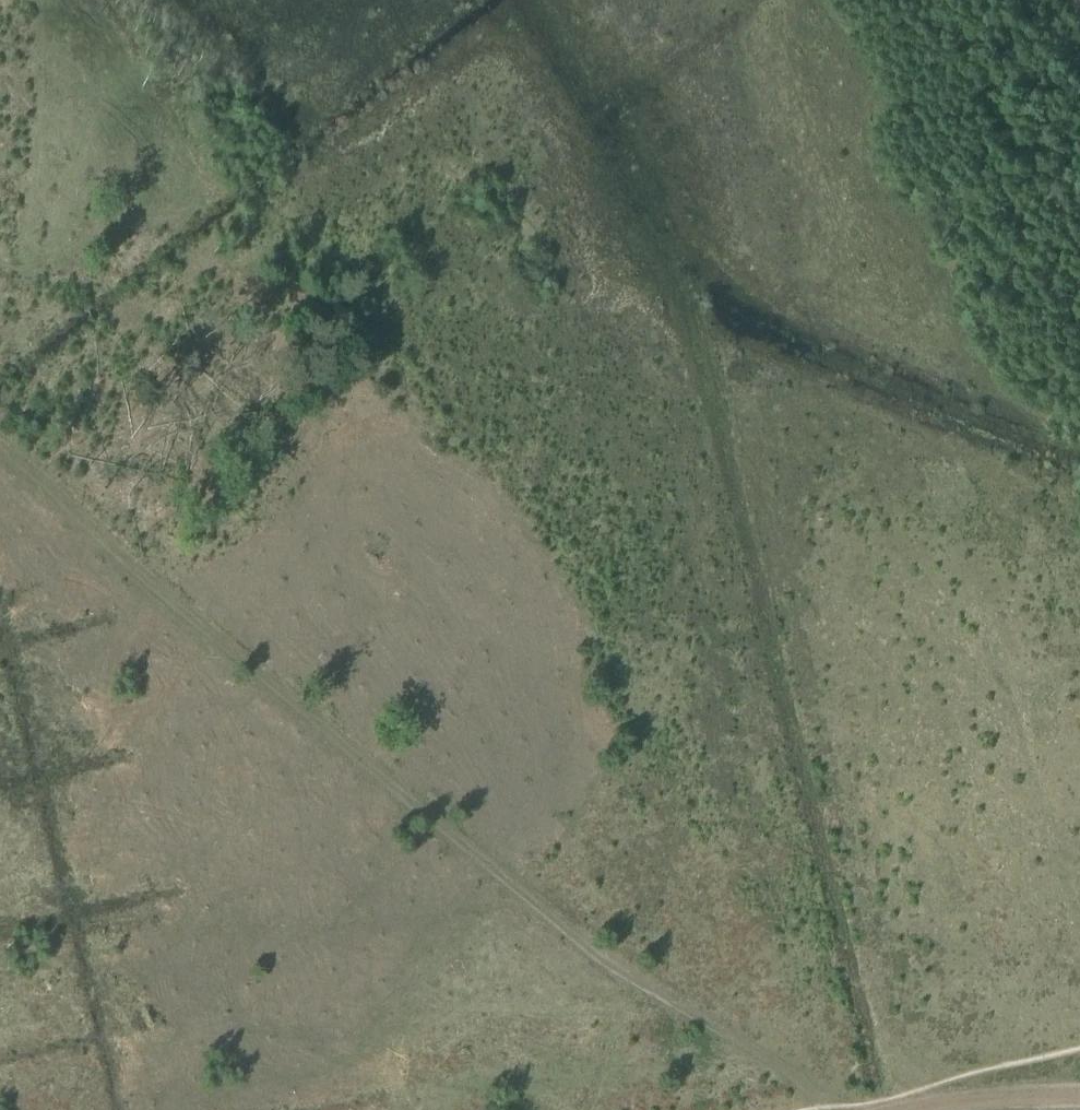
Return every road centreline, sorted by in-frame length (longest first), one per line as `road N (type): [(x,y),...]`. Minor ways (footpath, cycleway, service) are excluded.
road 1 (track): [(907,1109),(1079,1103)]

